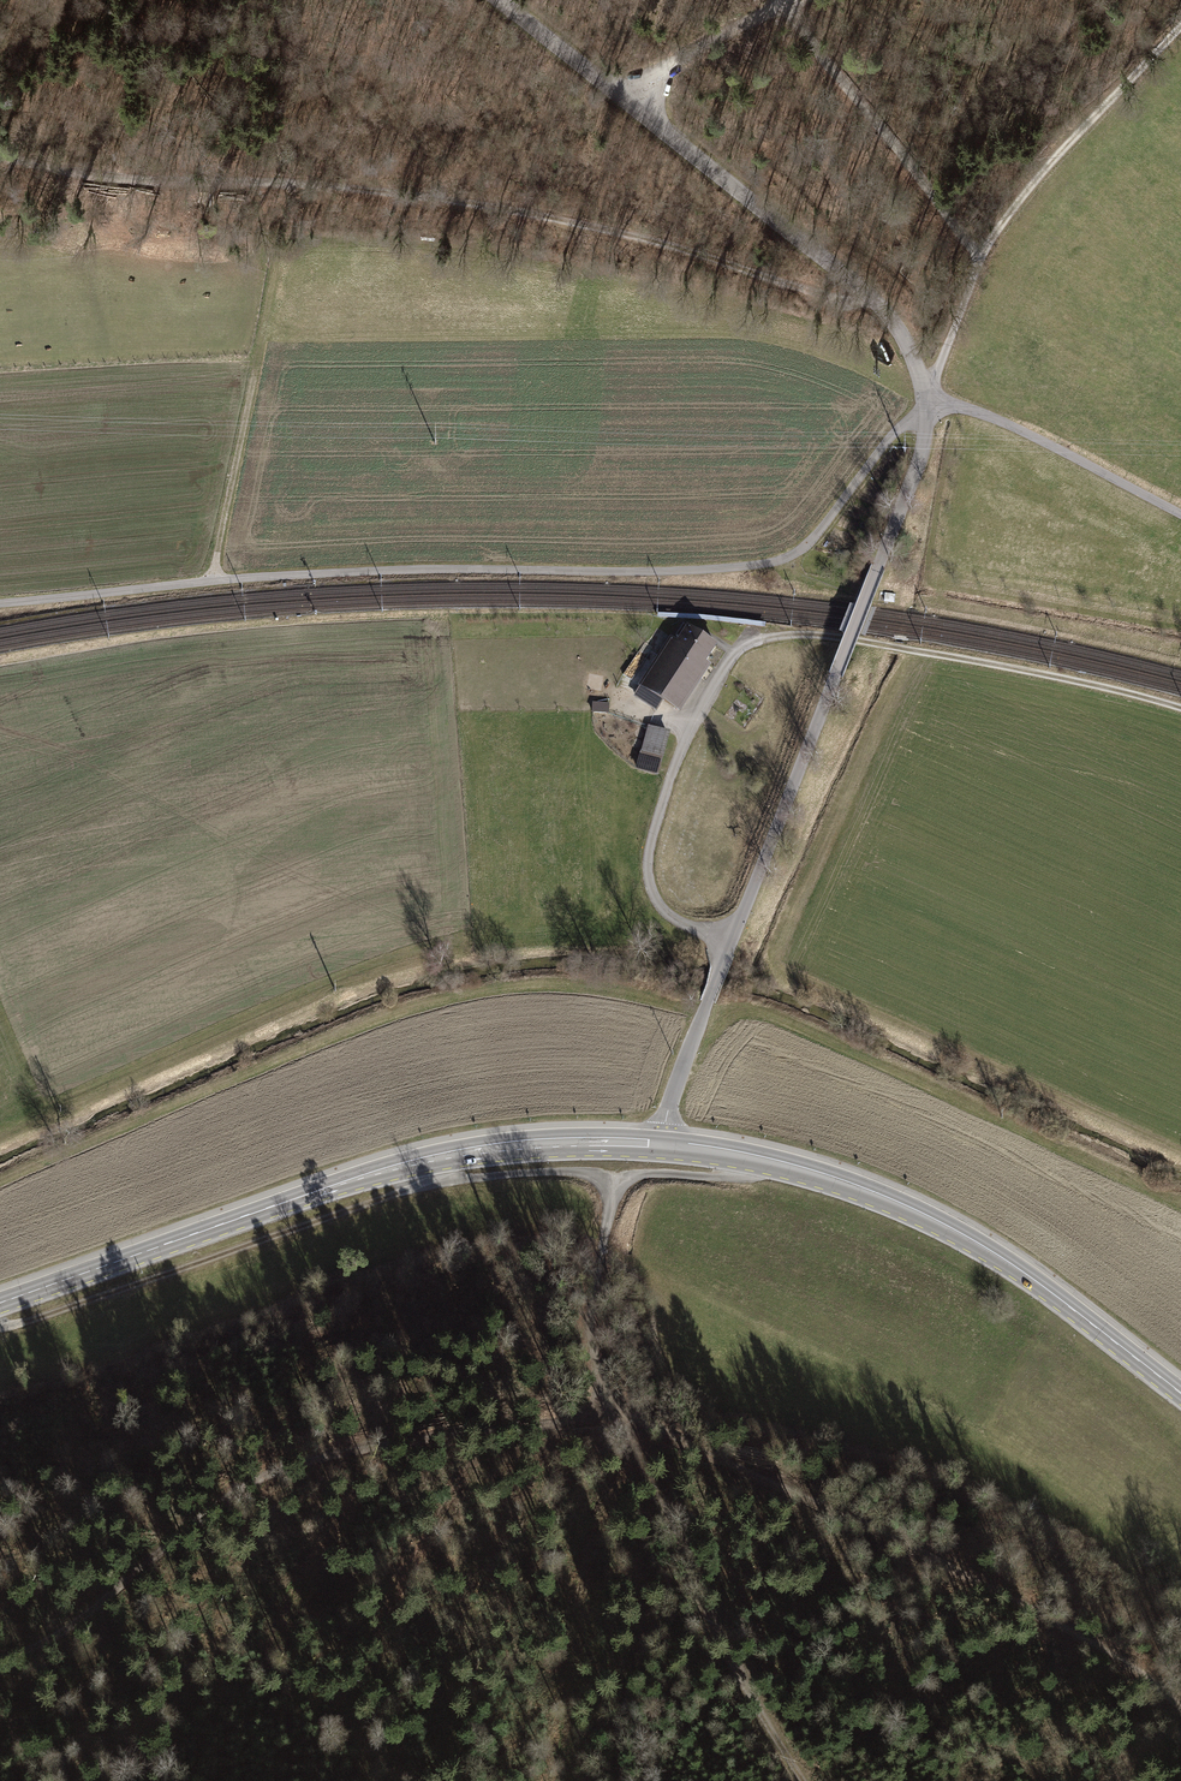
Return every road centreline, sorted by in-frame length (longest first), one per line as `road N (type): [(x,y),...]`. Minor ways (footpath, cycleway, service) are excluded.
road 1 (unclassified): [(0,602),(440,569),(656,574),(764,564),(797,552),(821,531),(884,445),(930,406)]
road 2 (track): [(892,321),(631,238),(529,215),(332,188),(136,181),(0,159)]
road 3 (track): [(605,1415),(587,1324),(615,1178),(569,1172),(430,1185),(0,1325)]
road 4 (track): [(733,943),(662,911),(647,861),(683,748),(738,651),(764,639),(830,638),(1180,710)]
road 5 (tertiary): [(930,406),(906,503),(669,1109),(663,1144)]
road 6 (primary): [(0,1303),(425,1159),(578,1140),(663,1144)]
road 7 (track): [(0,1663),(50,1646),(228,1499),(293,1465),(605,1415)]
road 8 (track): [(605,1415),(701,1446),(1023,1601),(1122,1660),(1180,1710)]
road 9 (tertiary): [(498,0),(892,321),(930,406)]
road 10 (primary): [(663,1144),(807,1171),(952,1229),(1052,1292),(1180,1393)]
road 11 (track): [(1180,27),(1020,202),(977,267),(938,370),(924,384)]
road 12 (track): [(803,1780),(739,1682),(651,1490),(605,1415)]
road 13 (track): [(977,267),(788,0)]
road 14 (unclassified): [(930,406),(970,410),(1021,430),(1180,515)]
road 15 (track): [(214,581),(261,348)]
road 16 (track): [(628,102),(678,59),(789,4)]
road 17 (track): [(615,1178),(723,1180),(741,1177),(758,1157)]

